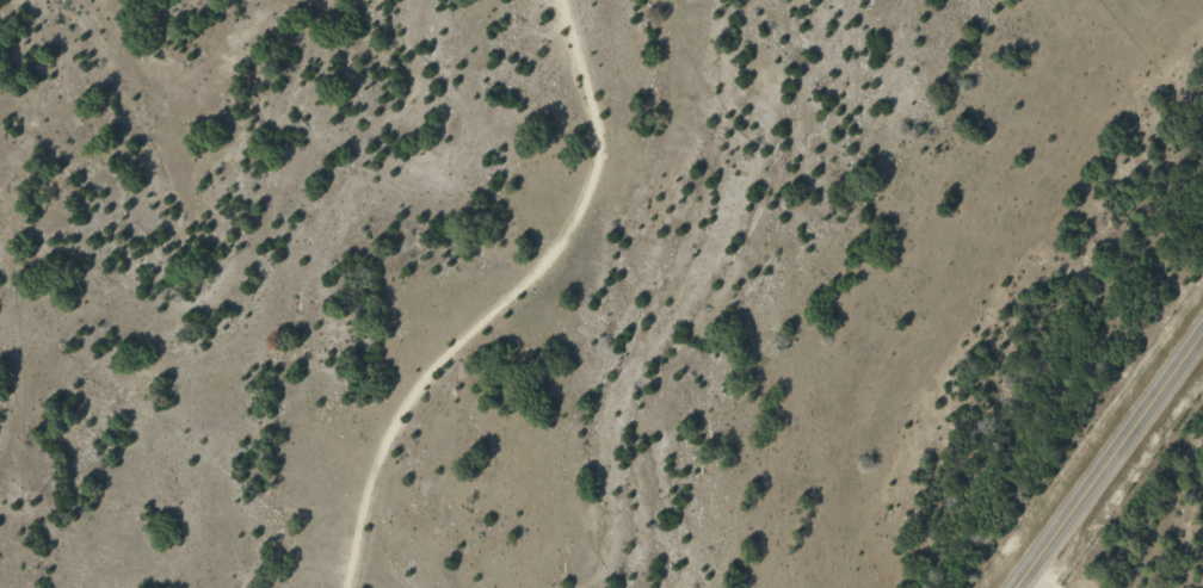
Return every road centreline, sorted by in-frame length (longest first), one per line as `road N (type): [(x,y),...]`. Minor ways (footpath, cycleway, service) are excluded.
road 1 (primary): [(1025,587),(1202,347)]

